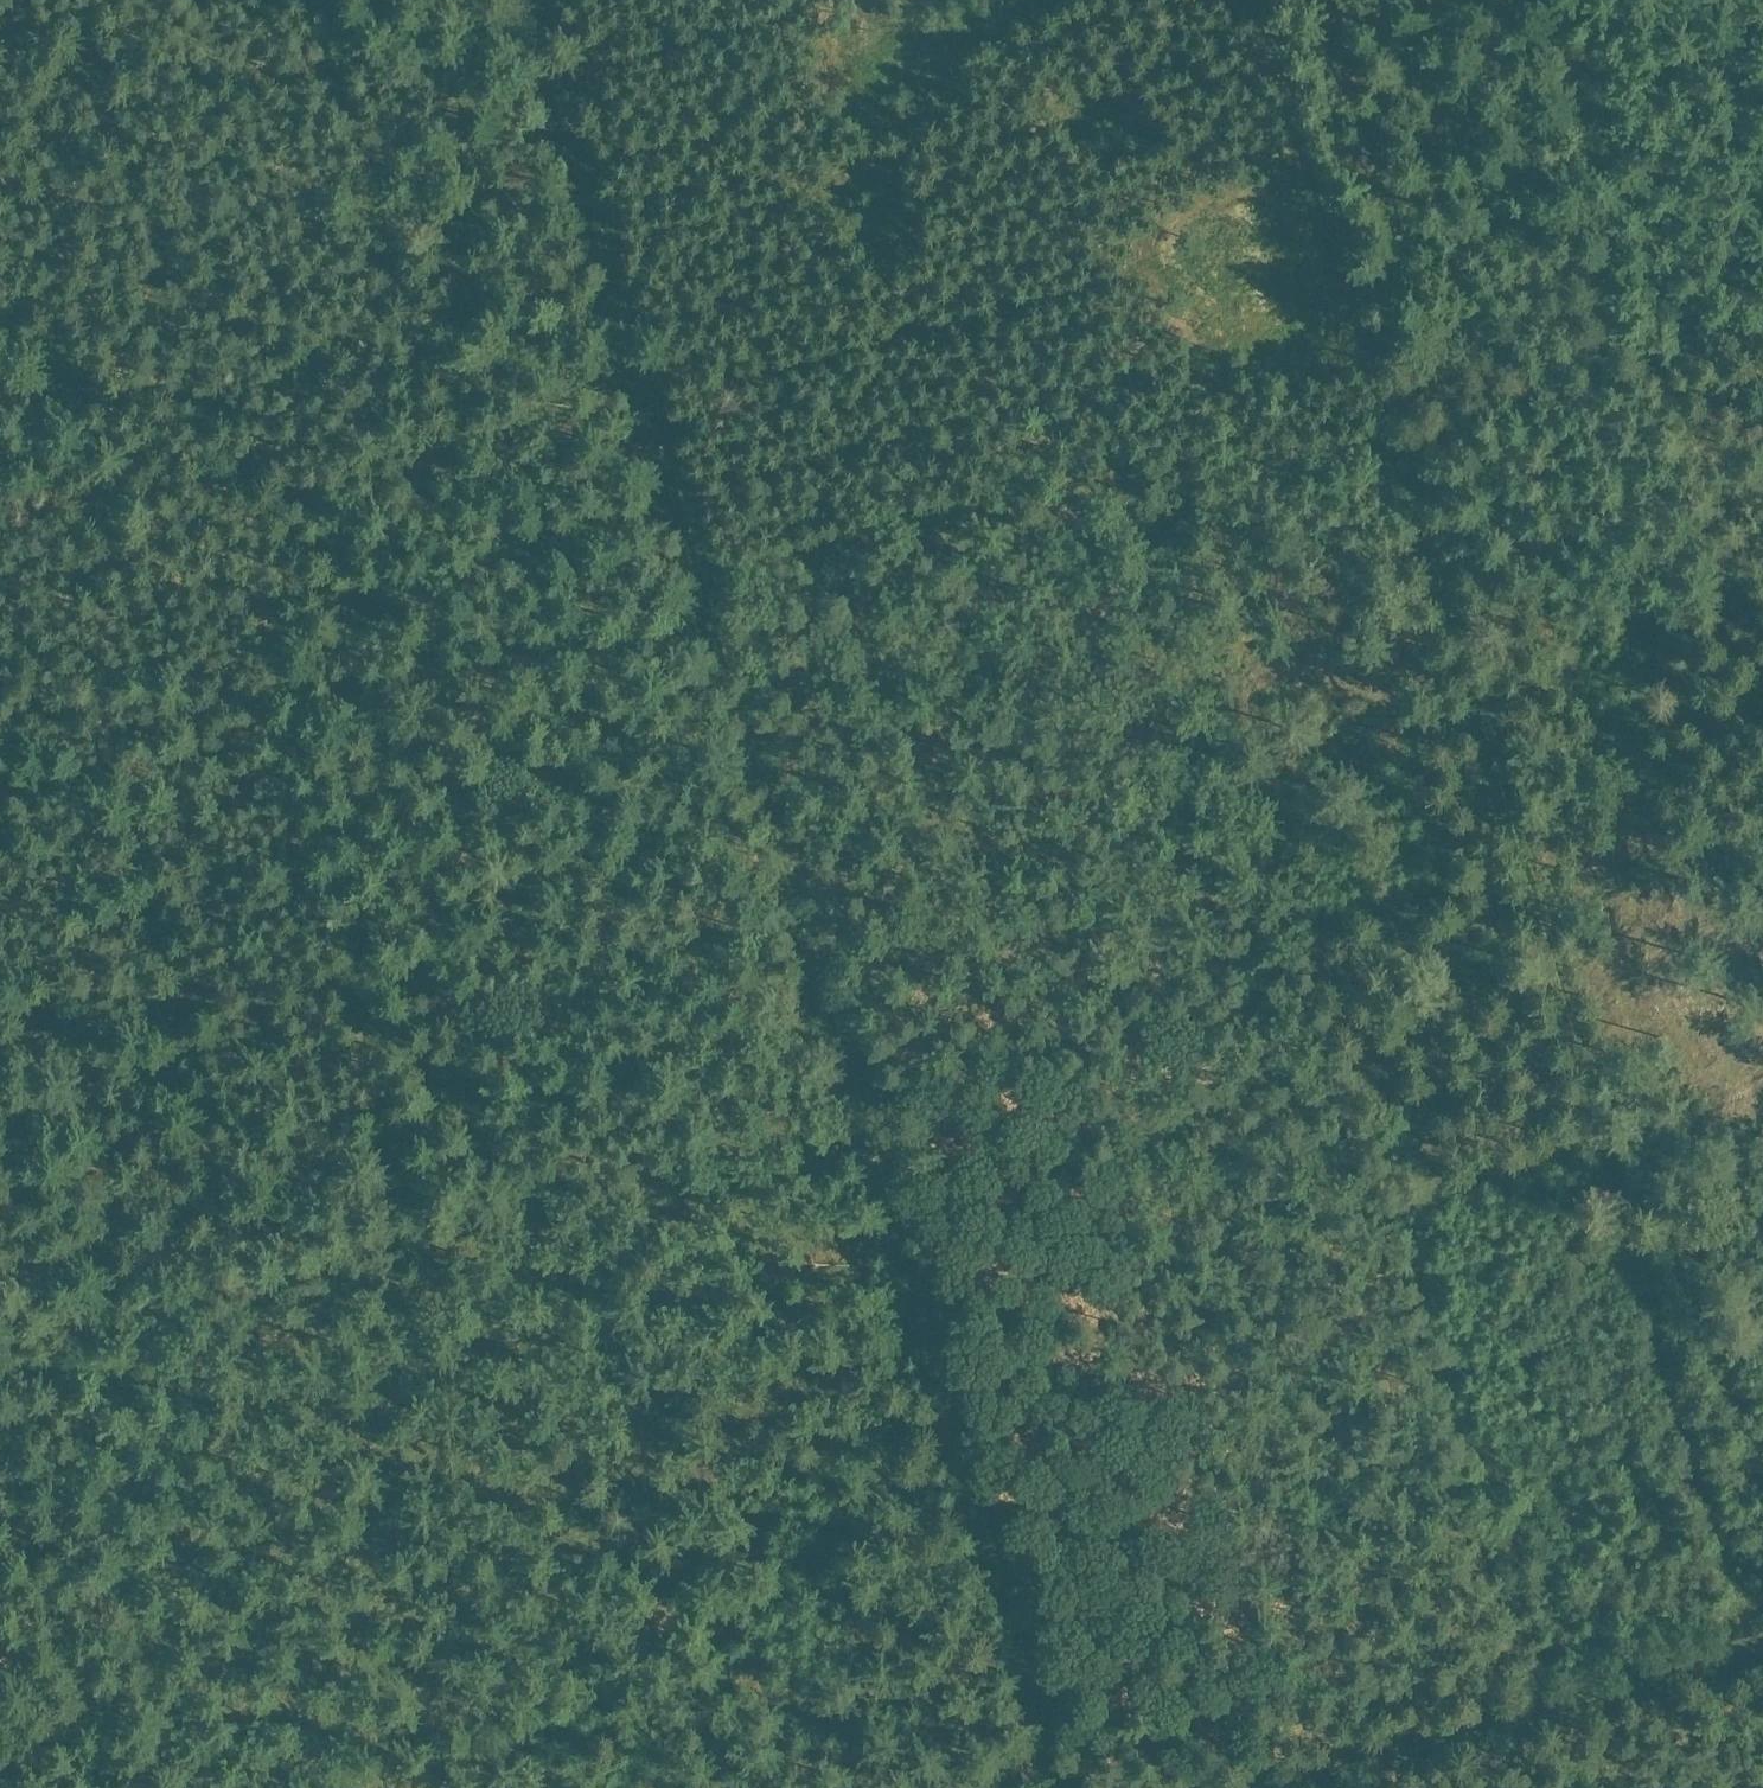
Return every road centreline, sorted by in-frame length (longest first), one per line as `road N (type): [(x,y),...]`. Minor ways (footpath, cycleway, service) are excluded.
road 1 (track): [(1183,1787),(1762,1613)]

